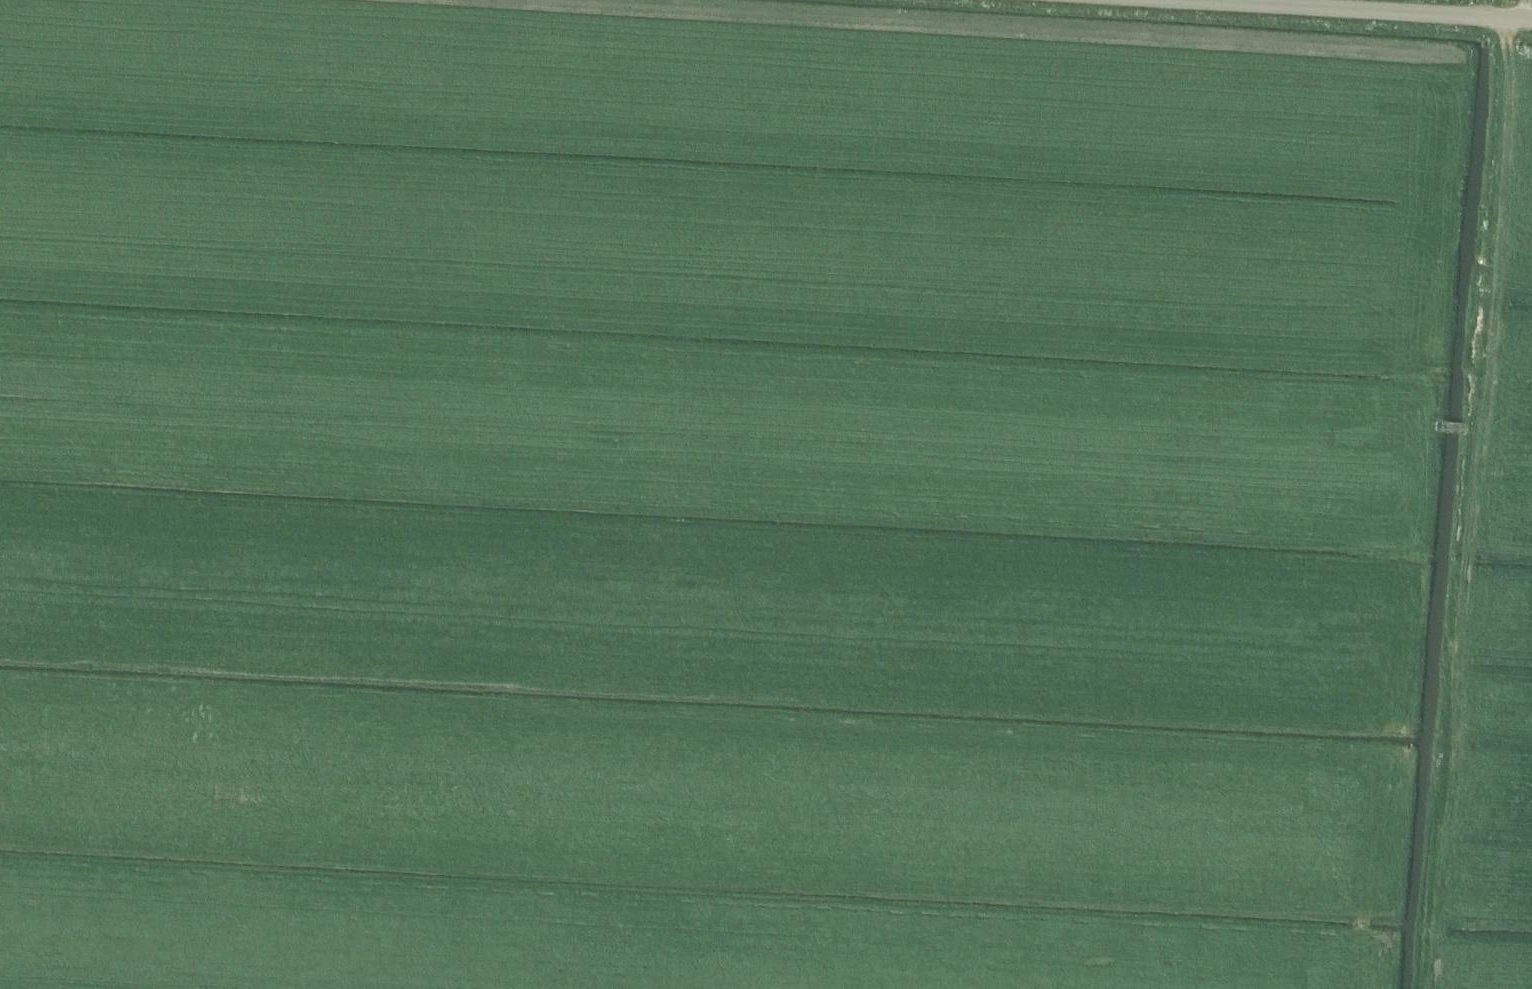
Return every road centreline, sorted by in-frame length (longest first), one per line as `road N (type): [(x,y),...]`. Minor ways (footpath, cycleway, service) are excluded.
road 1 (track): [(1481,430),(1431,988)]
road 2 (track): [(1526,0),(1506,51),(1481,430),(1441,426)]
road 3 (unclassified): [(1531,20),(1192,0)]

